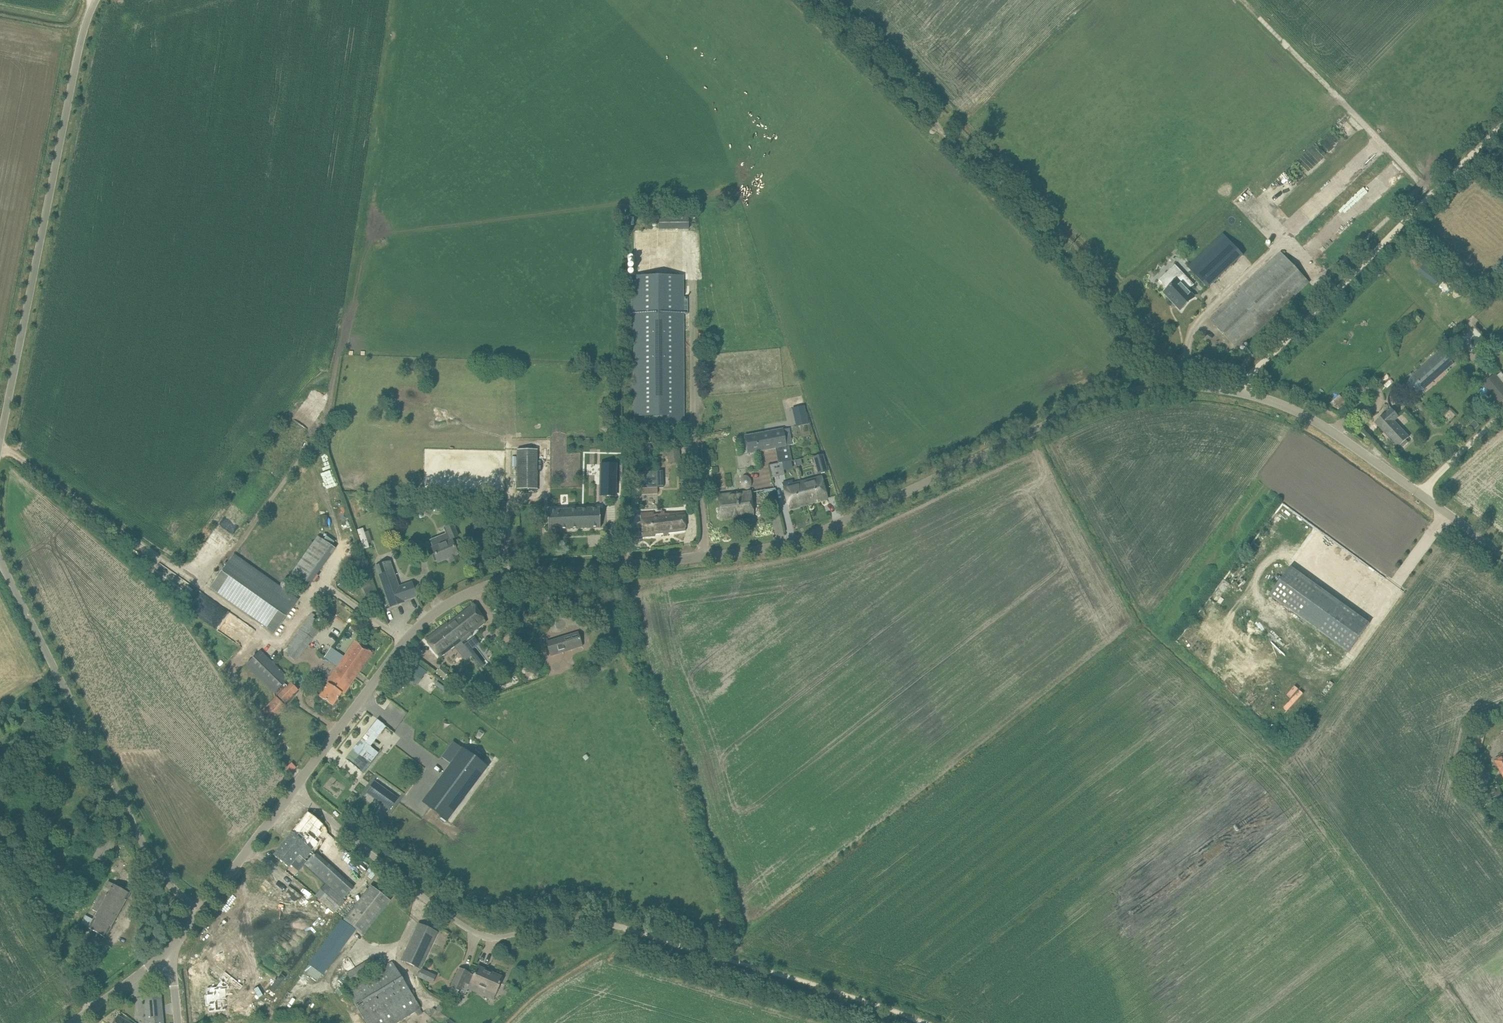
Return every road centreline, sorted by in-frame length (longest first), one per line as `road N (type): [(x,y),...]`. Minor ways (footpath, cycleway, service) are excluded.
road 1 (unclassified): [(294,789),(401,647),(464,594),(519,578),(795,541),(1112,397),(1193,386),(1276,402),(1417,492)]
road 2 (track): [(1142,390),(1128,330),(1111,302),(811,0)]
road 3 (unclassified): [(0,443),(79,46),(96,0)]
road 4 (unclassified): [(200,911),(157,870),(0,560)]
road 5 (track): [(1502,123),(1236,390)]
road 6 (unclassified): [(614,925),(555,922),(495,937),(474,932),(294,789)]
road 7 (track): [(928,1022),(614,925)]
road 8 (unclassified): [(183,573),(0,443)]
road 9 (unclassified): [(200,911),(294,789)]
road 10 (unclassified): [(74,1022),(171,948)]

